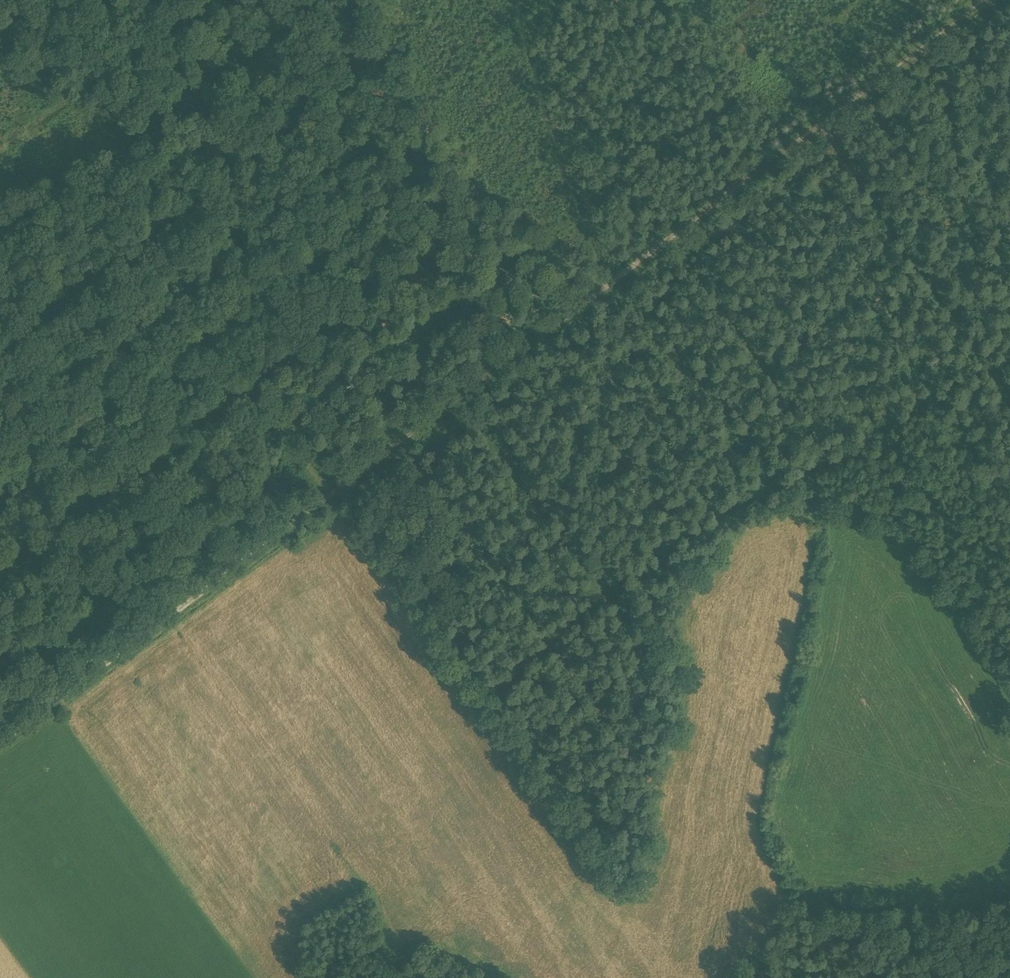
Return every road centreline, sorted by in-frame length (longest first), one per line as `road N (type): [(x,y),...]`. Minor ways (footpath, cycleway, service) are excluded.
road 1 (track): [(0,743),(453,398)]

